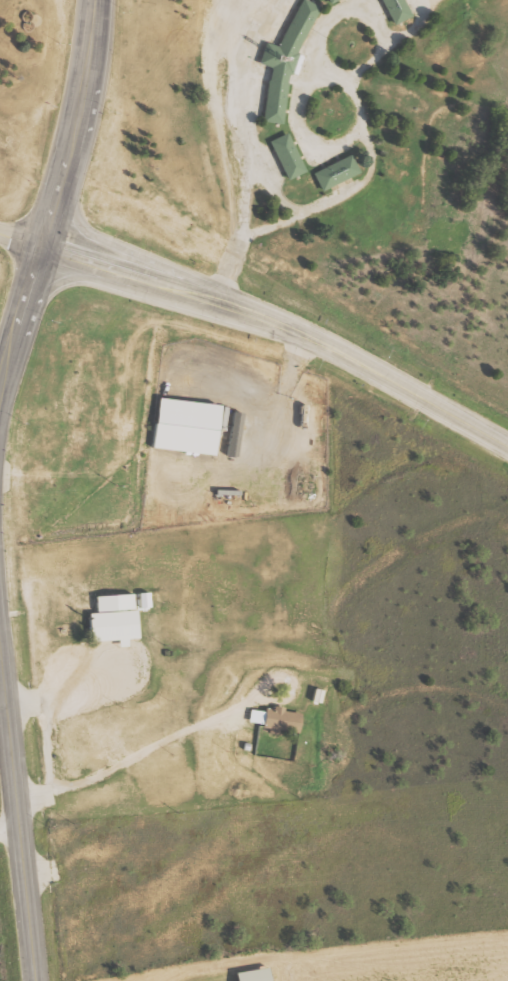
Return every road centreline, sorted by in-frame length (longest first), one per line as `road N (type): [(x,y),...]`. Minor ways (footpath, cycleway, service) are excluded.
road 1 (primary): [(247,312),(302,333),(501,441)]
road 2 (primary): [(247,312),(71,221),(61,170)]
road 3 (primary): [(39,246),(247,312)]
road 4 (primary): [(3,376),(36,304),(67,279),(155,283)]
road 5 (primary): [(0,676),(19,861)]
road 6 (primary): [(61,170),(94,0)]
road 7 (primary): [(39,246),(0,390)]
road 8 (primary): [(19,861),(32,980)]

